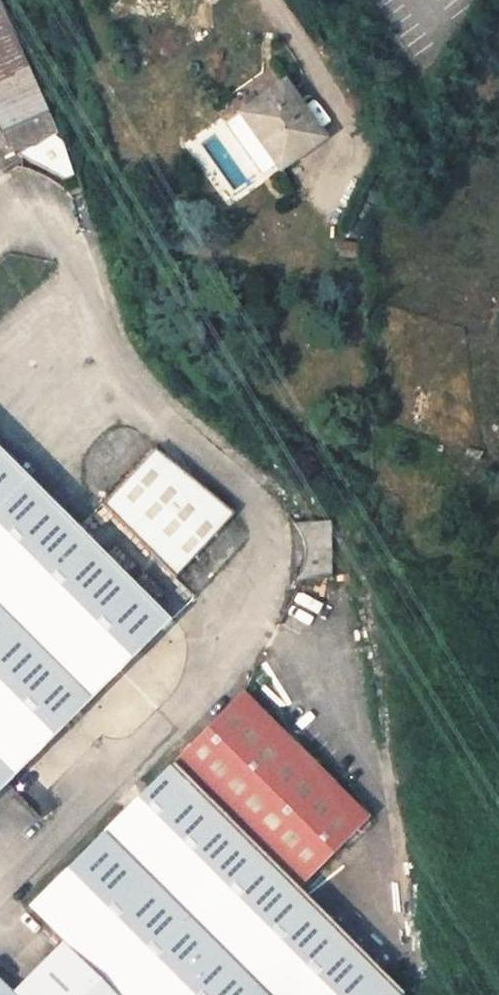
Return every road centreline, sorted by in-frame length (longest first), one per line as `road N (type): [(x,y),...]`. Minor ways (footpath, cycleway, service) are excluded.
road 1 (unclassified): [(0,885),(219,662),(266,571),(261,506),(145,408),(50,230),(0,231)]

